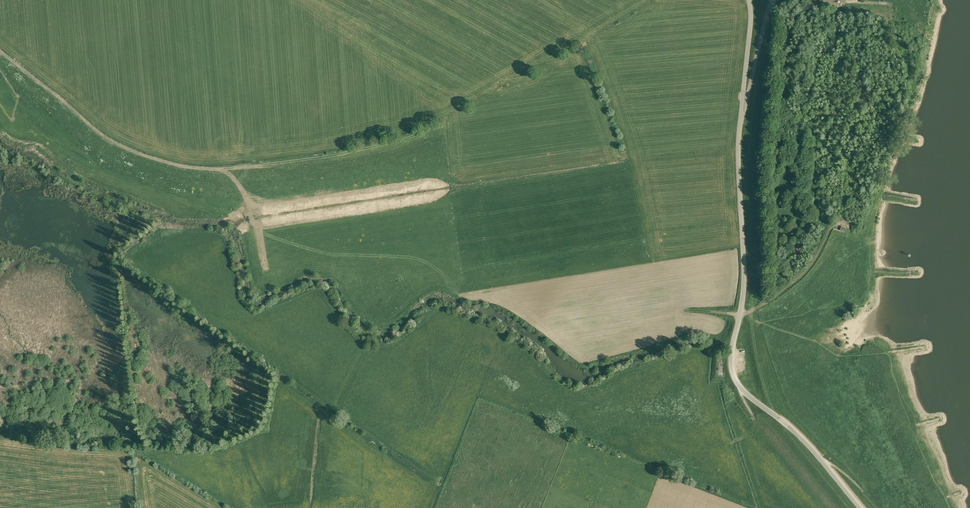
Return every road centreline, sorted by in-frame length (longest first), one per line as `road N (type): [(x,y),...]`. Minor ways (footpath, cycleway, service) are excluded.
road 1 (unclassified): [(859,507),(808,444),(732,371),(743,282),(742,108)]
road 2 (track): [(0,52),(110,139),(163,161),(226,172),(252,220)]

